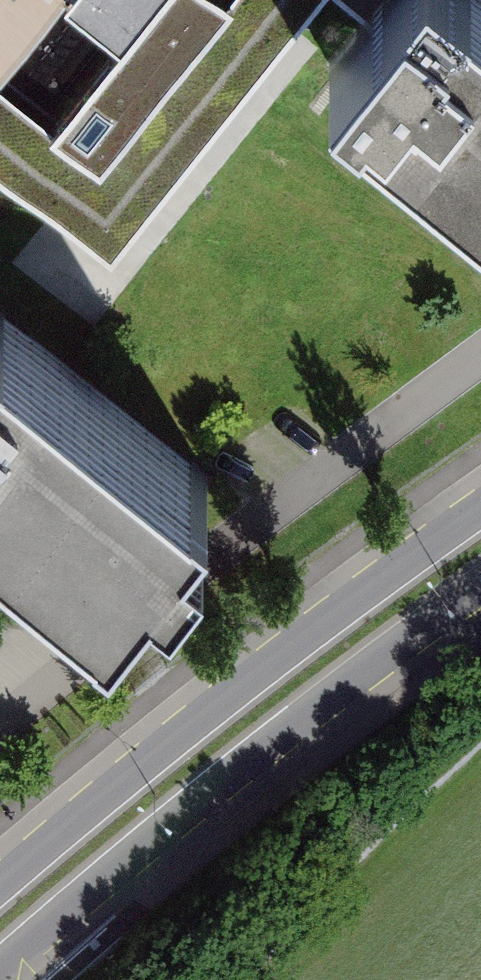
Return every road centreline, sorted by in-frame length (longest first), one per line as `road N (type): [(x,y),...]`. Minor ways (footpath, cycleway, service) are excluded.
road 1 (secondary): [(0,973),(360,678),(480,592)]
road 2 (secondary): [(480,509),(138,765),(0,884)]

